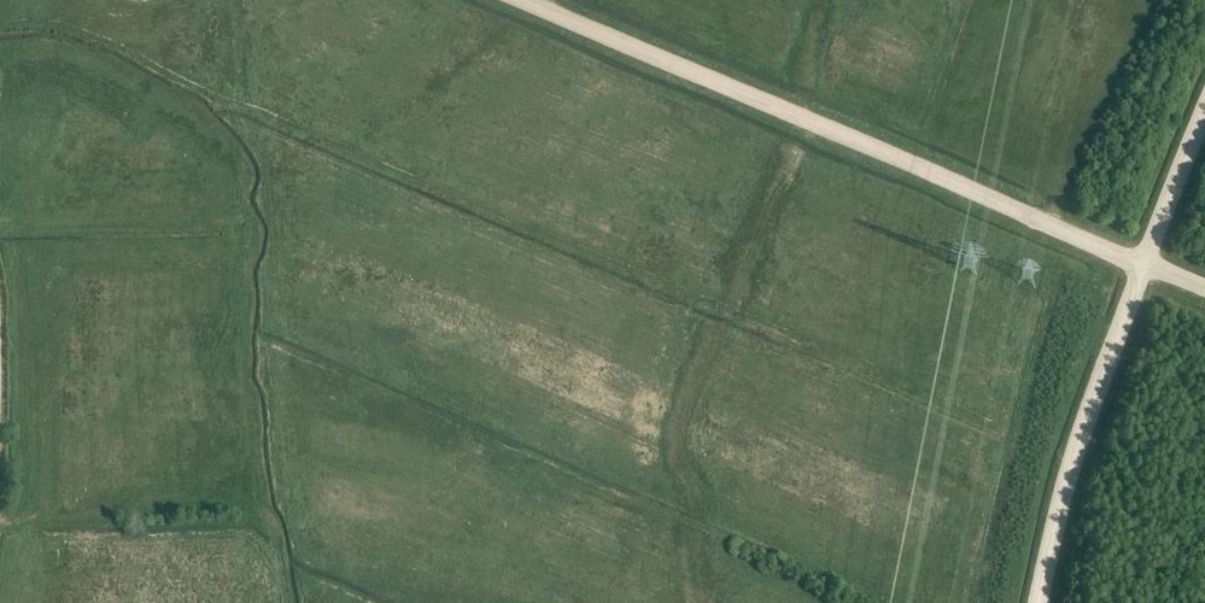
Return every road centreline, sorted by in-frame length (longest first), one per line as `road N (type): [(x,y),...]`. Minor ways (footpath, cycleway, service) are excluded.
road 1 (track): [(1204,288),(522,0)]

